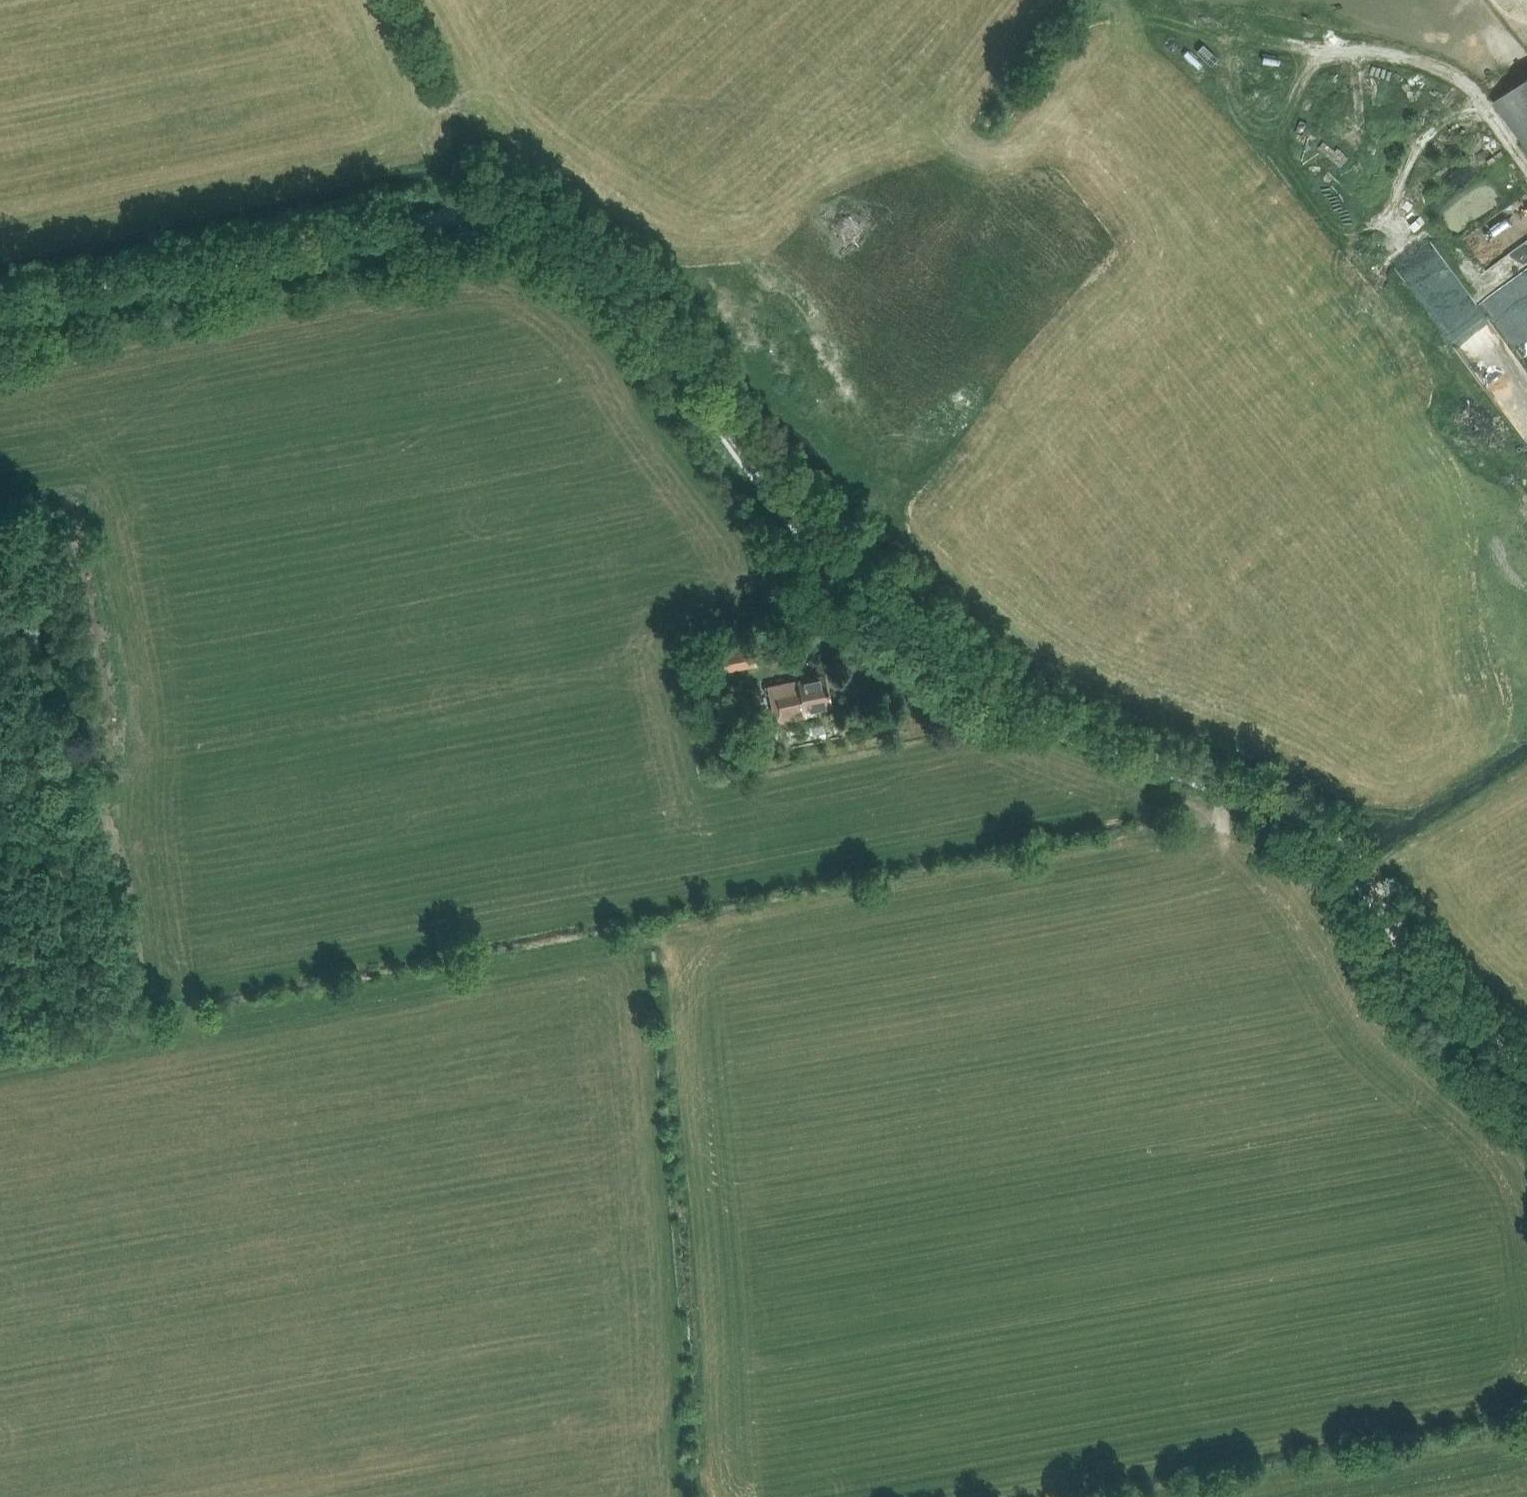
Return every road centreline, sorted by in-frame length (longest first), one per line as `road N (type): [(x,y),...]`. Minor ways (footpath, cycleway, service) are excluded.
road 1 (track): [(1526,1065),(1465,1007),(1350,850),(1314,819),(1042,714),(898,605),(816,531),(649,313),(546,227),(463,218),(0,310)]

